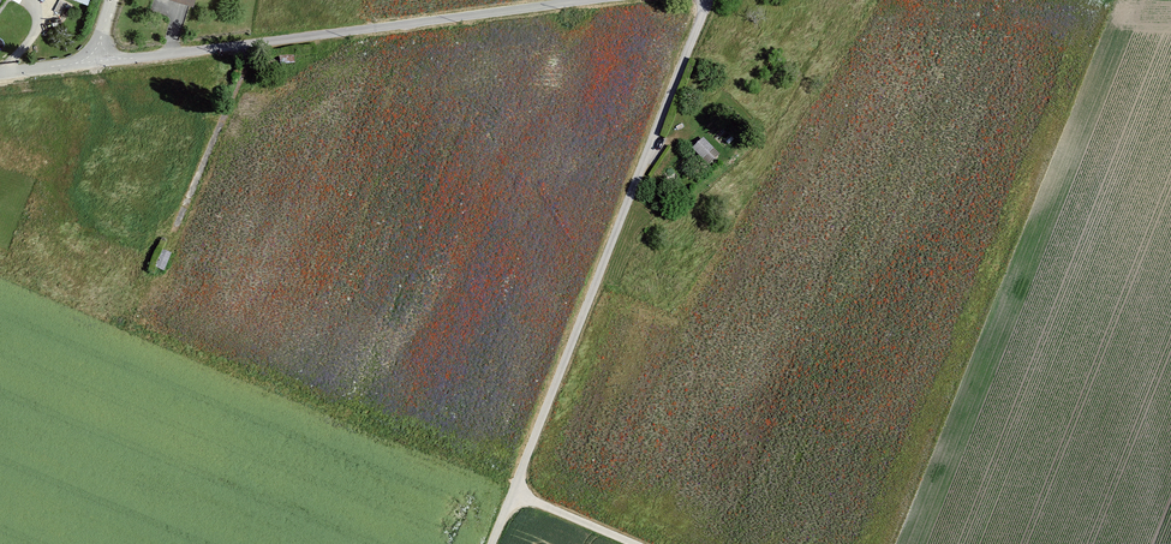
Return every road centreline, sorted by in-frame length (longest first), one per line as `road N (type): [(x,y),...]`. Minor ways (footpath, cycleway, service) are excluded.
road 1 (track): [(492,543),(705,0)]
road 2 (track): [(577,0),(221,49)]
road 3 (track): [(634,543),(513,493)]
road 4 (residential): [(221,49),(93,61)]

